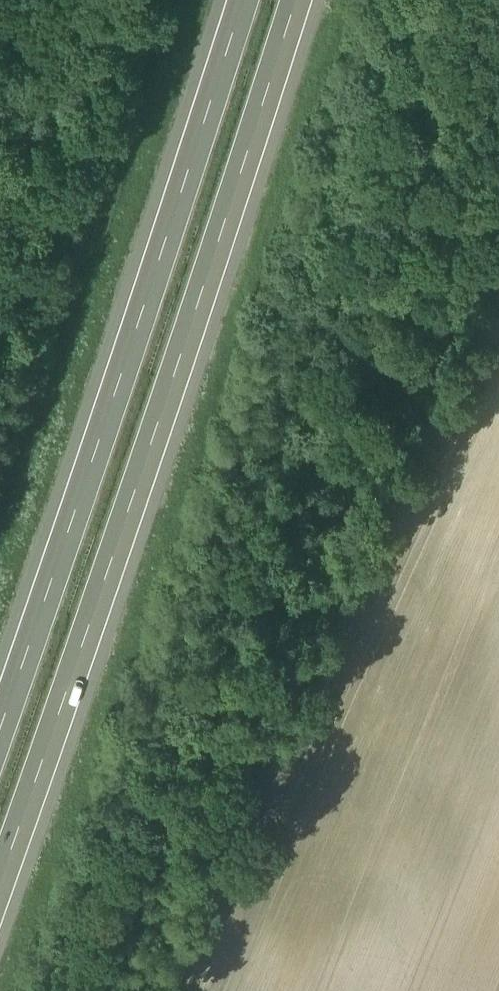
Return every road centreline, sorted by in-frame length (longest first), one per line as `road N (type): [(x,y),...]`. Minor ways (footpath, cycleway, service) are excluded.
road 1 (motorway): [(0,914),(310,0)]
road 2 (motorway): [(244,0),(0,718)]

